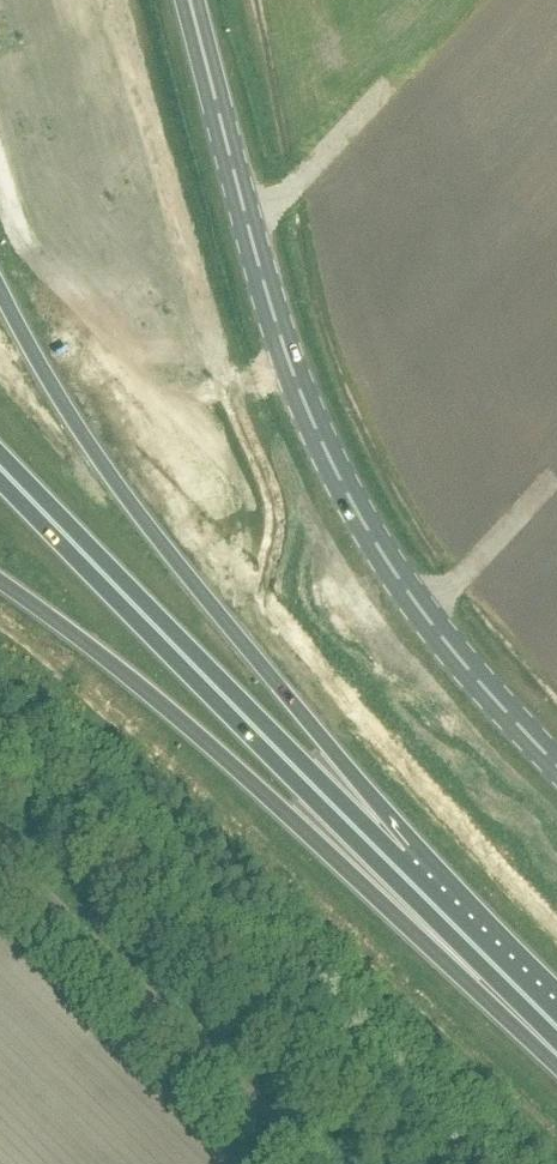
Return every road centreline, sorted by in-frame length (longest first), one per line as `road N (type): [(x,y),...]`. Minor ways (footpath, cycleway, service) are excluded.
road 1 (secondary): [(556,770),(464,675),(375,549),(320,447),(272,319),(185,0)]
road 2 (trunk): [(0,583),(94,650),(556,1034)]
road 3 (trunk): [(392,864),(326,747),(70,421),(0,293)]
road 4 (trunk): [(392,864),(0,458)]
road 5 (unclassified): [(318,1163),(0,855)]
road 6 (trunk): [(556,1027),(392,864)]

